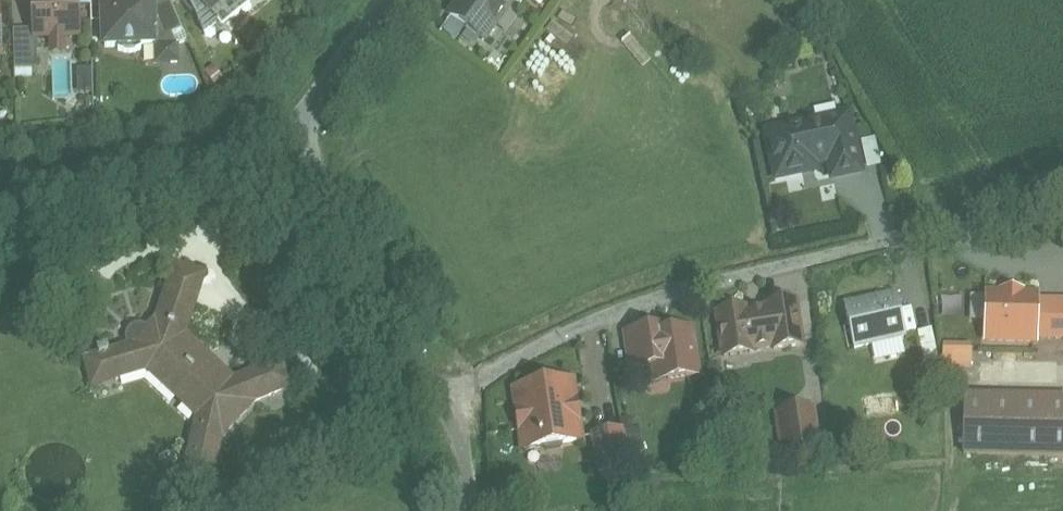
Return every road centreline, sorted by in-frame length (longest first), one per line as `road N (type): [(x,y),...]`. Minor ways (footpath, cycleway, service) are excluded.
road 1 (unclassified): [(1062,218),(874,246),(720,285),(594,325),(449,394)]
road 2 (residential): [(0,196),(218,171),(304,127)]
road 3 (residential): [(449,394),(405,337),(304,127)]
road 4 (residential): [(304,127),(389,0)]

